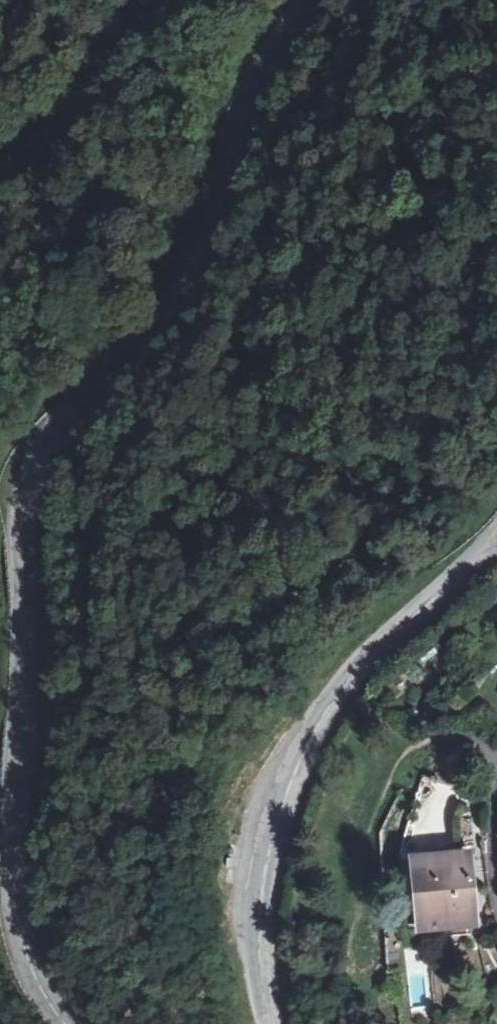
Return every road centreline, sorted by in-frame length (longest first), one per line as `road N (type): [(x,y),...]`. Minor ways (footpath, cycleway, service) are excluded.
road 1 (tertiary): [(314,0),(266,61),(242,113),(199,265),(56,437),(26,493),(16,908),(65,1023)]
road 2 (tertiary): [(271,1023),(259,952),(273,830),(308,744),(395,625),(496,542)]
road 3 (tertiary): [(0,178),(33,151),(152,0)]

